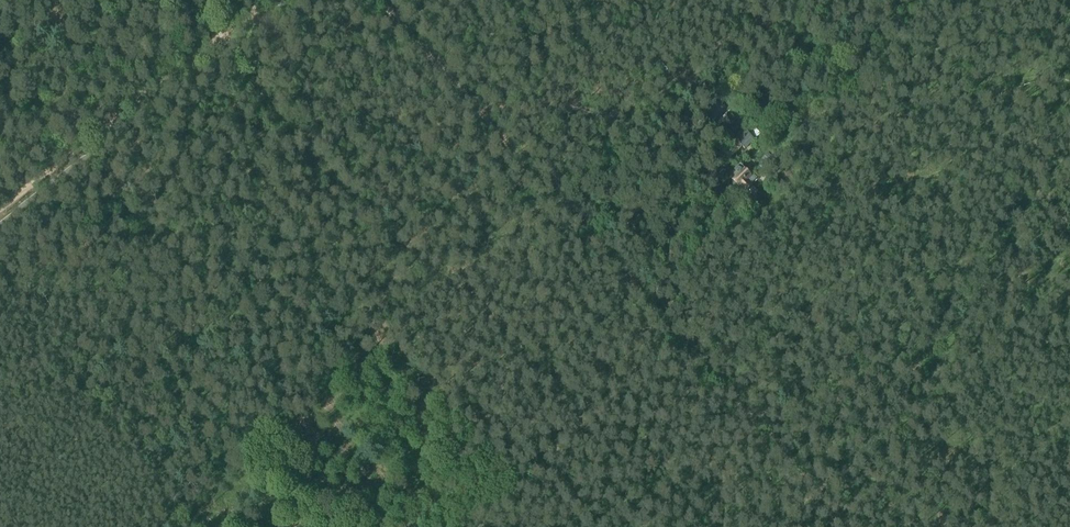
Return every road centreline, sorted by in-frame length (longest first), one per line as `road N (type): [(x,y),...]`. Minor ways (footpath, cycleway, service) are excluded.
road 1 (track): [(378,0),(848,526)]
road 2 (track): [(482,117),(681,80),(716,111)]
road 3 (track): [(580,227),(617,222),(672,180),(715,176),(723,190),(712,221),(664,235)]
road 4 (track): [(166,1),(90,28),(59,21),(33,0)]

